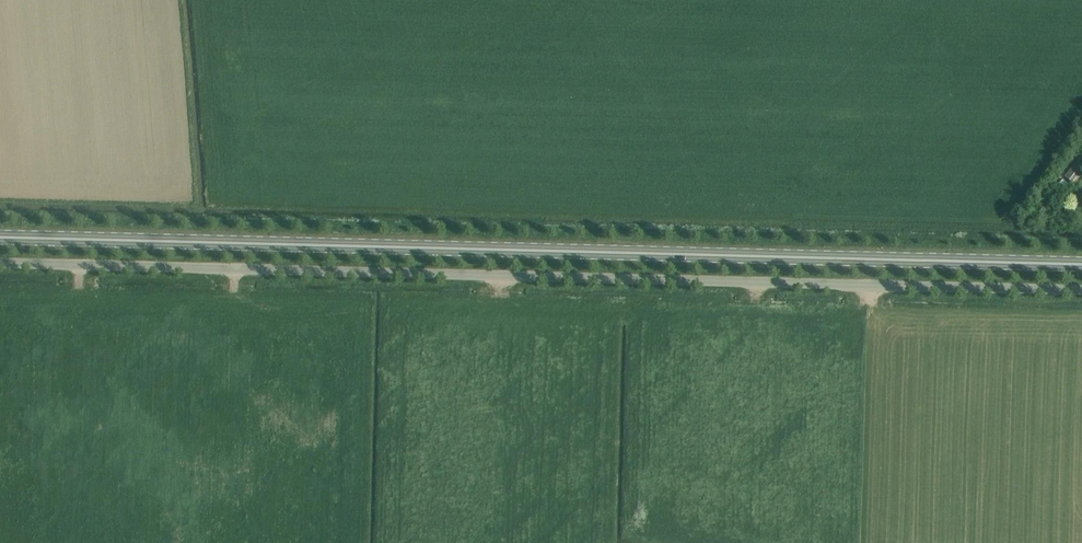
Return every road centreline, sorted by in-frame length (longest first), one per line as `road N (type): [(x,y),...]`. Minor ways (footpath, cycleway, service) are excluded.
road 1 (unclassified): [(1081,288),(0,260)]
road 2 (primary): [(1081,264),(0,238)]

